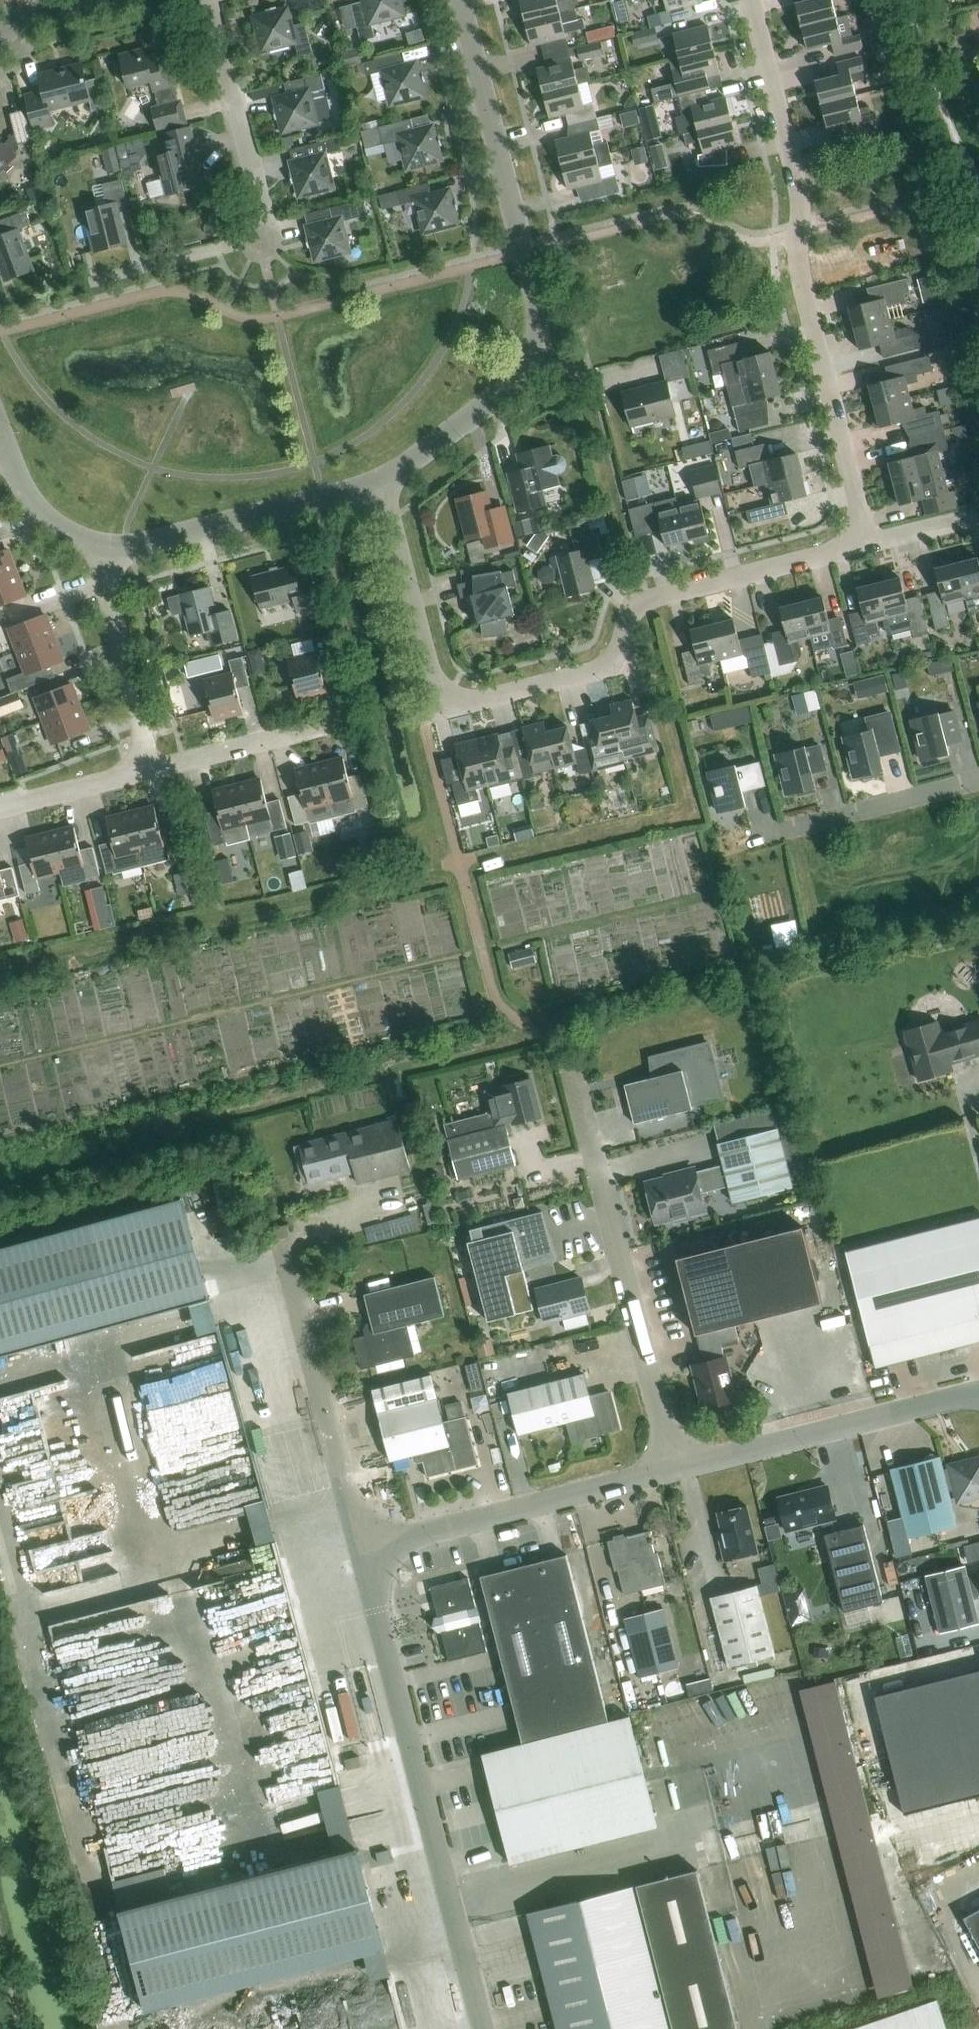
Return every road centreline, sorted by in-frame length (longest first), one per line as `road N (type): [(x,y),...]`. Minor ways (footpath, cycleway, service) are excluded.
road 1 (residential): [(867,543),(634,605),(614,656),(593,669),(462,703),(436,683),(379,483)]
road 2 (residential): [(379,483),(511,385),(532,355),(538,311),(460,0)]
road 3 (residential): [(867,543),(802,285),(800,196),(751,0)]
road 4 (unclassified): [(481,2028),(359,1558)]
road 5 (unclassified): [(673,1469),(570,1064)]
road 6 (residential): [(140,268),(261,241),(267,224),(211,0)]
road 7 (unclassified): [(359,1558),(673,1469)]
road 8 (unclassified): [(359,1558),(288,1251)]
road 9 (unclassified): [(673,1469),(978,1395)]
road 10 (residential): [(110,547),(379,483)]
road 11 (residential): [(978,781),(735,843)]
road 12 (residential): [(149,769),(110,600),(110,547)]
road 13 (residential): [(149,769),(335,725)]
road 14 (residential): [(3,437),(27,500),(55,527),(110,547)]
road 15 (residential): [(0,807),(149,769)]

